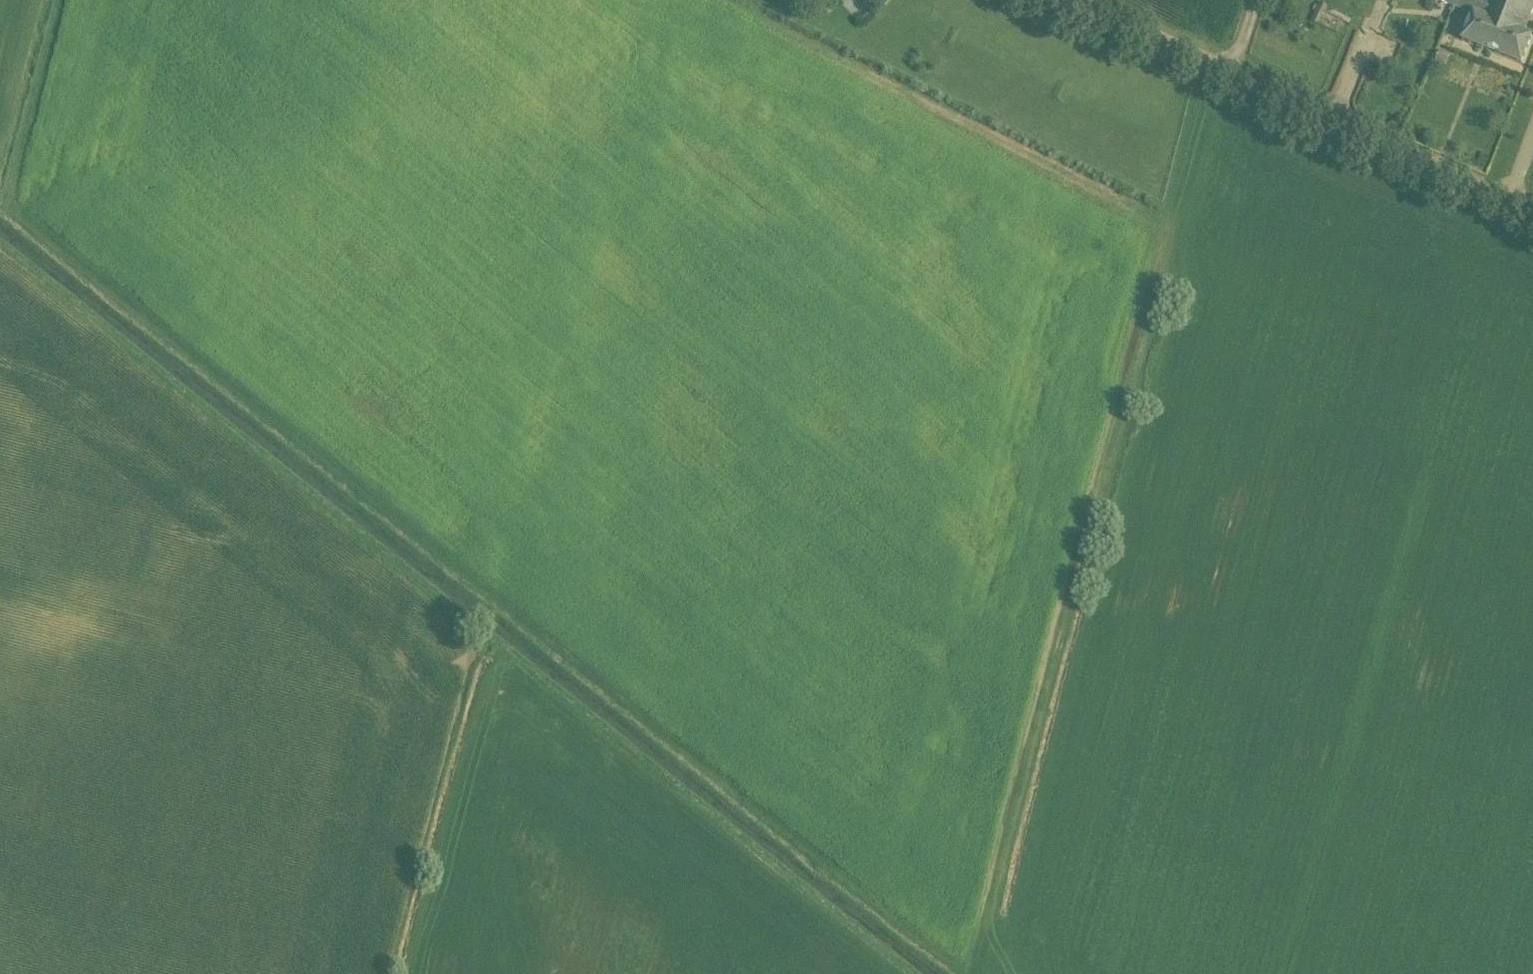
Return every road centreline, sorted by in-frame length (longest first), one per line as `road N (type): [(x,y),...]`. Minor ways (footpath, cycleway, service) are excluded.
road 1 (unclassified): [(1532,214),(1063,0)]

